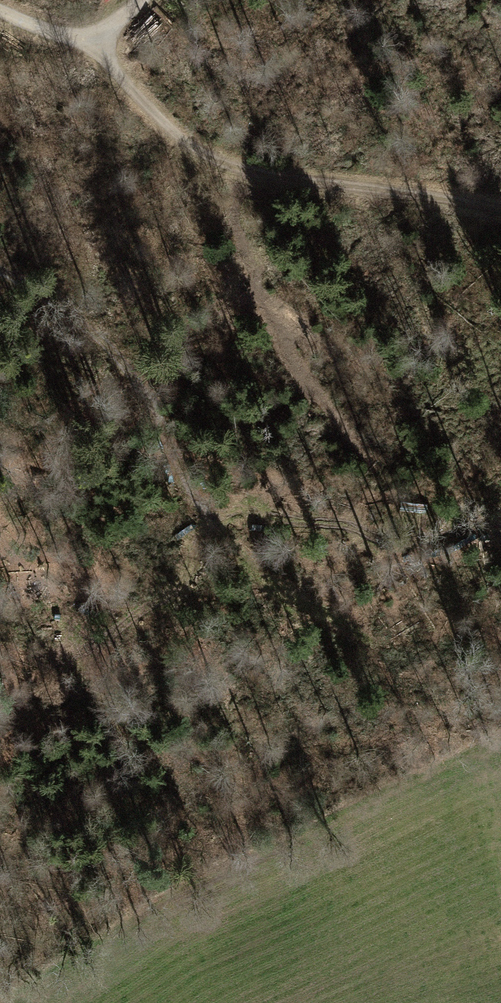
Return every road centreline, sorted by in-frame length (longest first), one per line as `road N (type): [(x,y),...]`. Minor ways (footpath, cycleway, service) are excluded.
road 1 (track): [(88,48),(170,130),(223,164),(500,209)]
road 2 (track): [(0,274),(114,356),(153,415),(199,514)]
road 3 (track): [(199,514),(404,523),(468,513)]
road 4 (track): [(199,514),(199,541),(184,583),(50,675)]
road 5 (track): [(199,514),(296,623),(338,697)]
road 6 (track): [(139,0),(88,48),(0,8)]

